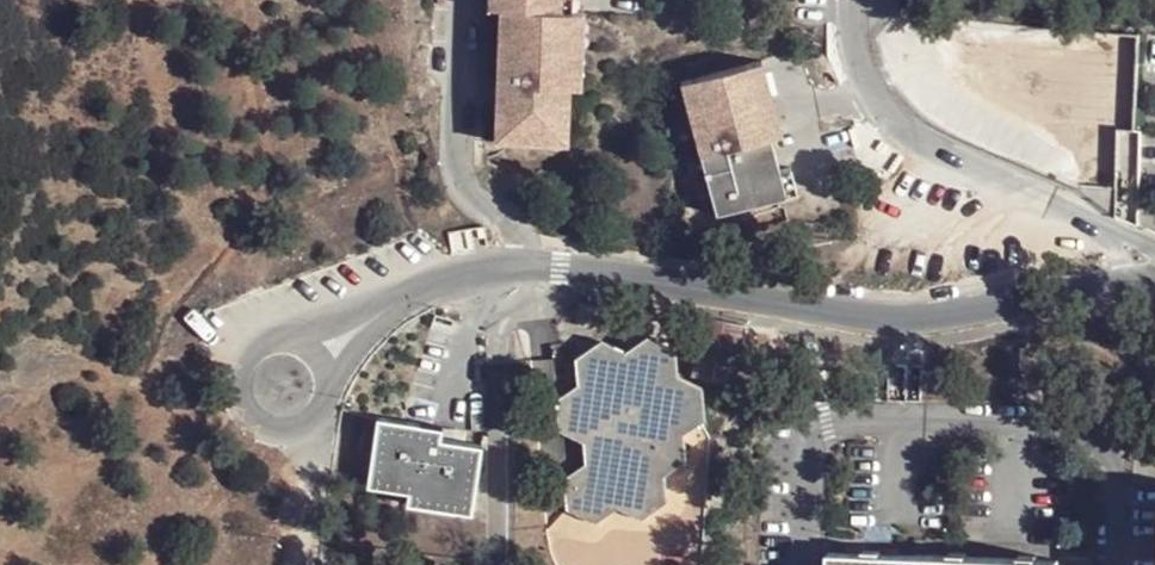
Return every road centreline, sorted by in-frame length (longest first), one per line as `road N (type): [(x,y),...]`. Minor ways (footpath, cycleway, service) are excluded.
road 1 (residential): [(311,358),(433,282),(523,264),(893,318),(982,315),(1154,279)]
road 2 (residential): [(1119,564),(1120,467),(1089,434),(819,424),(804,469),(804,564)]
road 3 (residential): [(856,0),(854,46),(883,106),(931,147),(1154,243)]
road 4 (residential): [(238,416),(269,434),(304,425),(322,393),(311,358)]
road 5 (residential): [(311,358),(280,342),(246,352),(229,382),(238,416)]
road 6 (track): [(293,564),(302,482),(287,433)]

